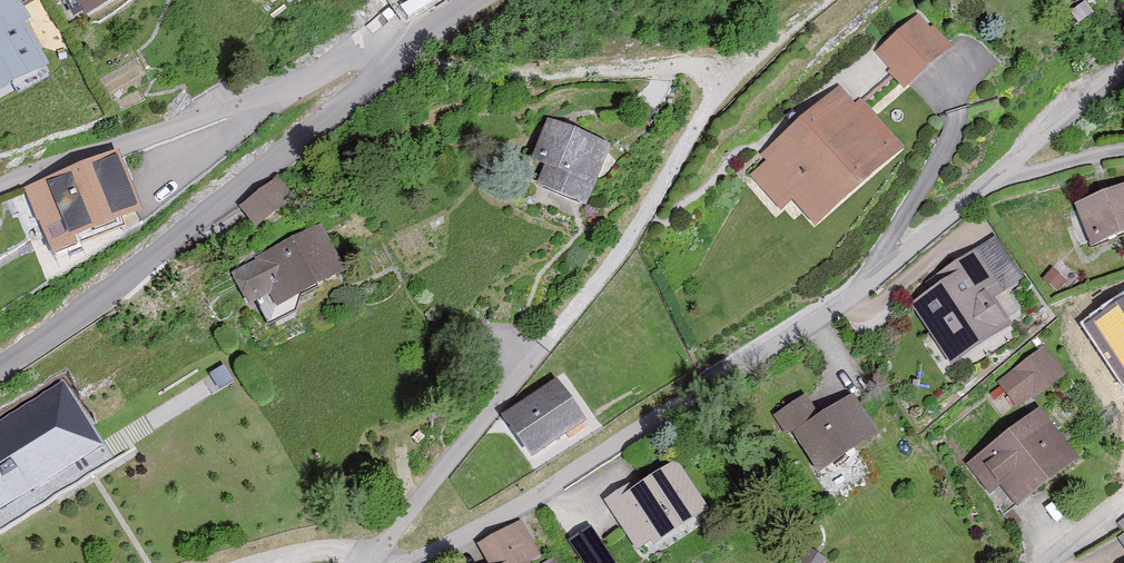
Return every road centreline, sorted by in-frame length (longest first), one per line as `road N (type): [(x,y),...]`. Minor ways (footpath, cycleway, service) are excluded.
road 1 (residential): [(409,562),(581,469),(877,276),(1123,67)]
road 2 (track): [(372,558),(631,239),(737,78),(824,0)]
road 3 (unclassified): [(0,365),(400,59)]
road 4 (residential): [(400,59),(358,52),(270,94),(0,186)]
road 5 (track): [(737,78),(688,66),(561,75),(400,59)]

